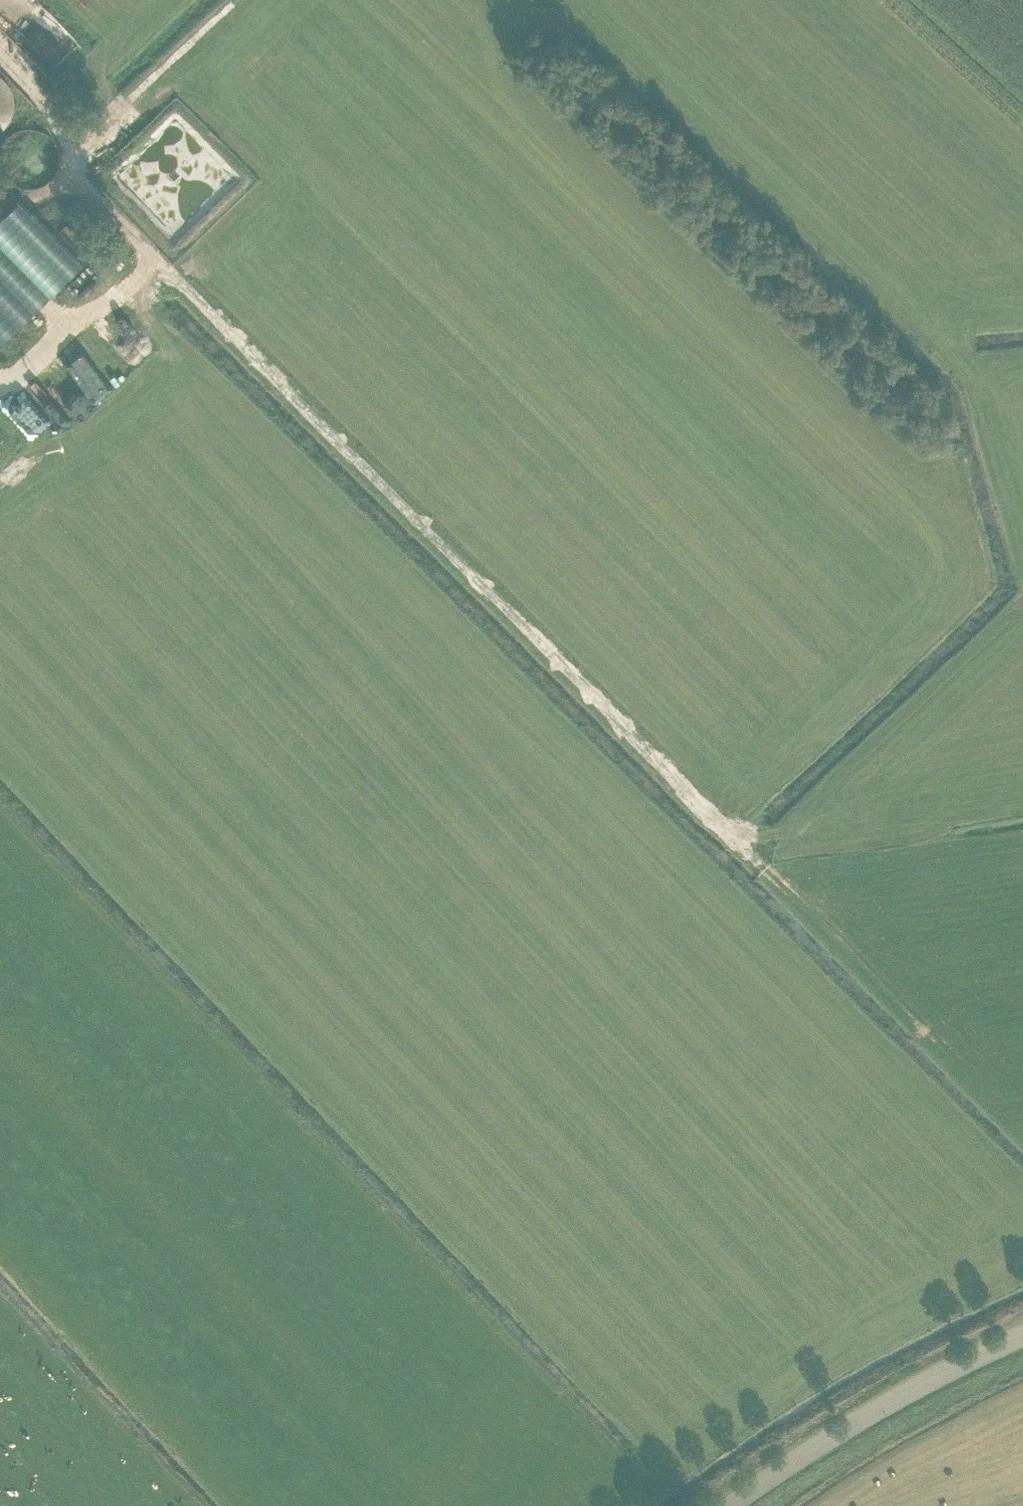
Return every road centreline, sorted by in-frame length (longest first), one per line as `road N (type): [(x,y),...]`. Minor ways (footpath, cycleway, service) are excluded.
road 1 (tertiary): [(730,1505),(879,1409),(1022,1335)]

